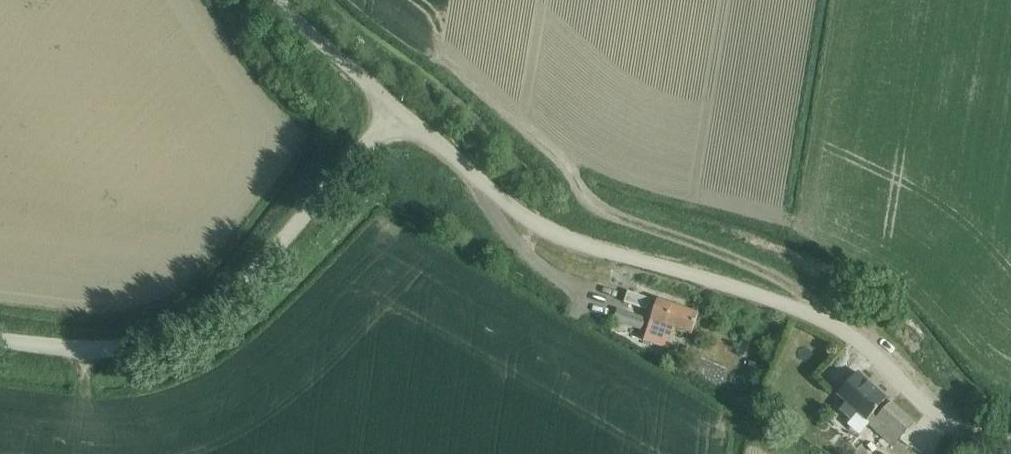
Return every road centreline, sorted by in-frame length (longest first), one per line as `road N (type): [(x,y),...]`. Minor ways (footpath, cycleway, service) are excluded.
road 1 (unclassified): [(391,115),(561,233),(797,307),(872,353),(960,423),(1010,440)]
road 2 (unclassified): [(391,115),(240,286),(179,328),(125,343),(0,333)]
road 3 (unclassified): [(280,0),(391,115)]

